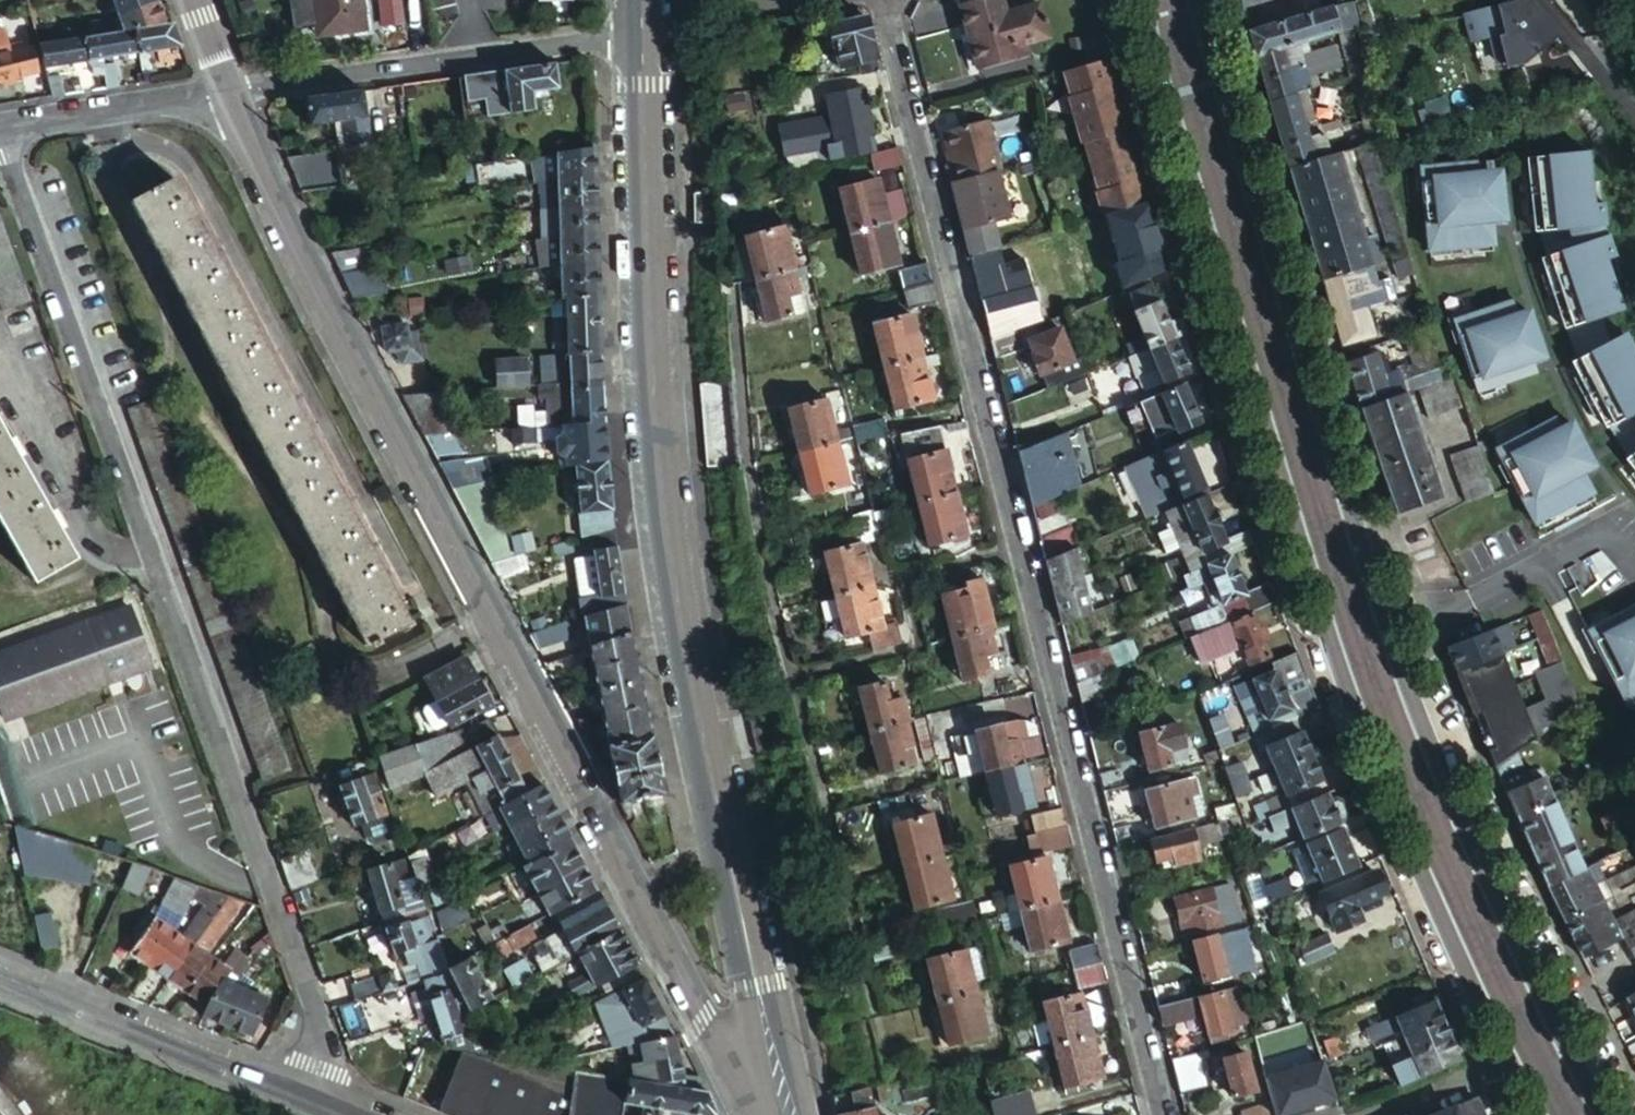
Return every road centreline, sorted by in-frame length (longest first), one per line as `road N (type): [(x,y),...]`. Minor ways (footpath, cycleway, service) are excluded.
road 1 (secondary): [(1605,1114),(1547,1008),(1448,788),(1392,642),(1196,0)]
road 2 (tertiary): [(765,1114),(703,1019),(231,95)]
road 3 (residential): [(885,0),(1163,1114)]
road 4 (secondary): [(1139,0),(1338,660),(1511,1065)]
road 5 (secondary): [(645,36),(654,373),(673,561),(786,1114)]
road 6 (residential): [(317,1103),(310,999),(2,127)]
road 7 (residential): [(231,95),(645,36)]
road 8 (tertiary): [(317,1103),(0,976)]
road 9 (residential): [(2,127),(231,95)]
road 10 (unclassified): [(1359,1114),(1511,1065)]
road 11 (residential): [(1634,118),(1532,0)]

